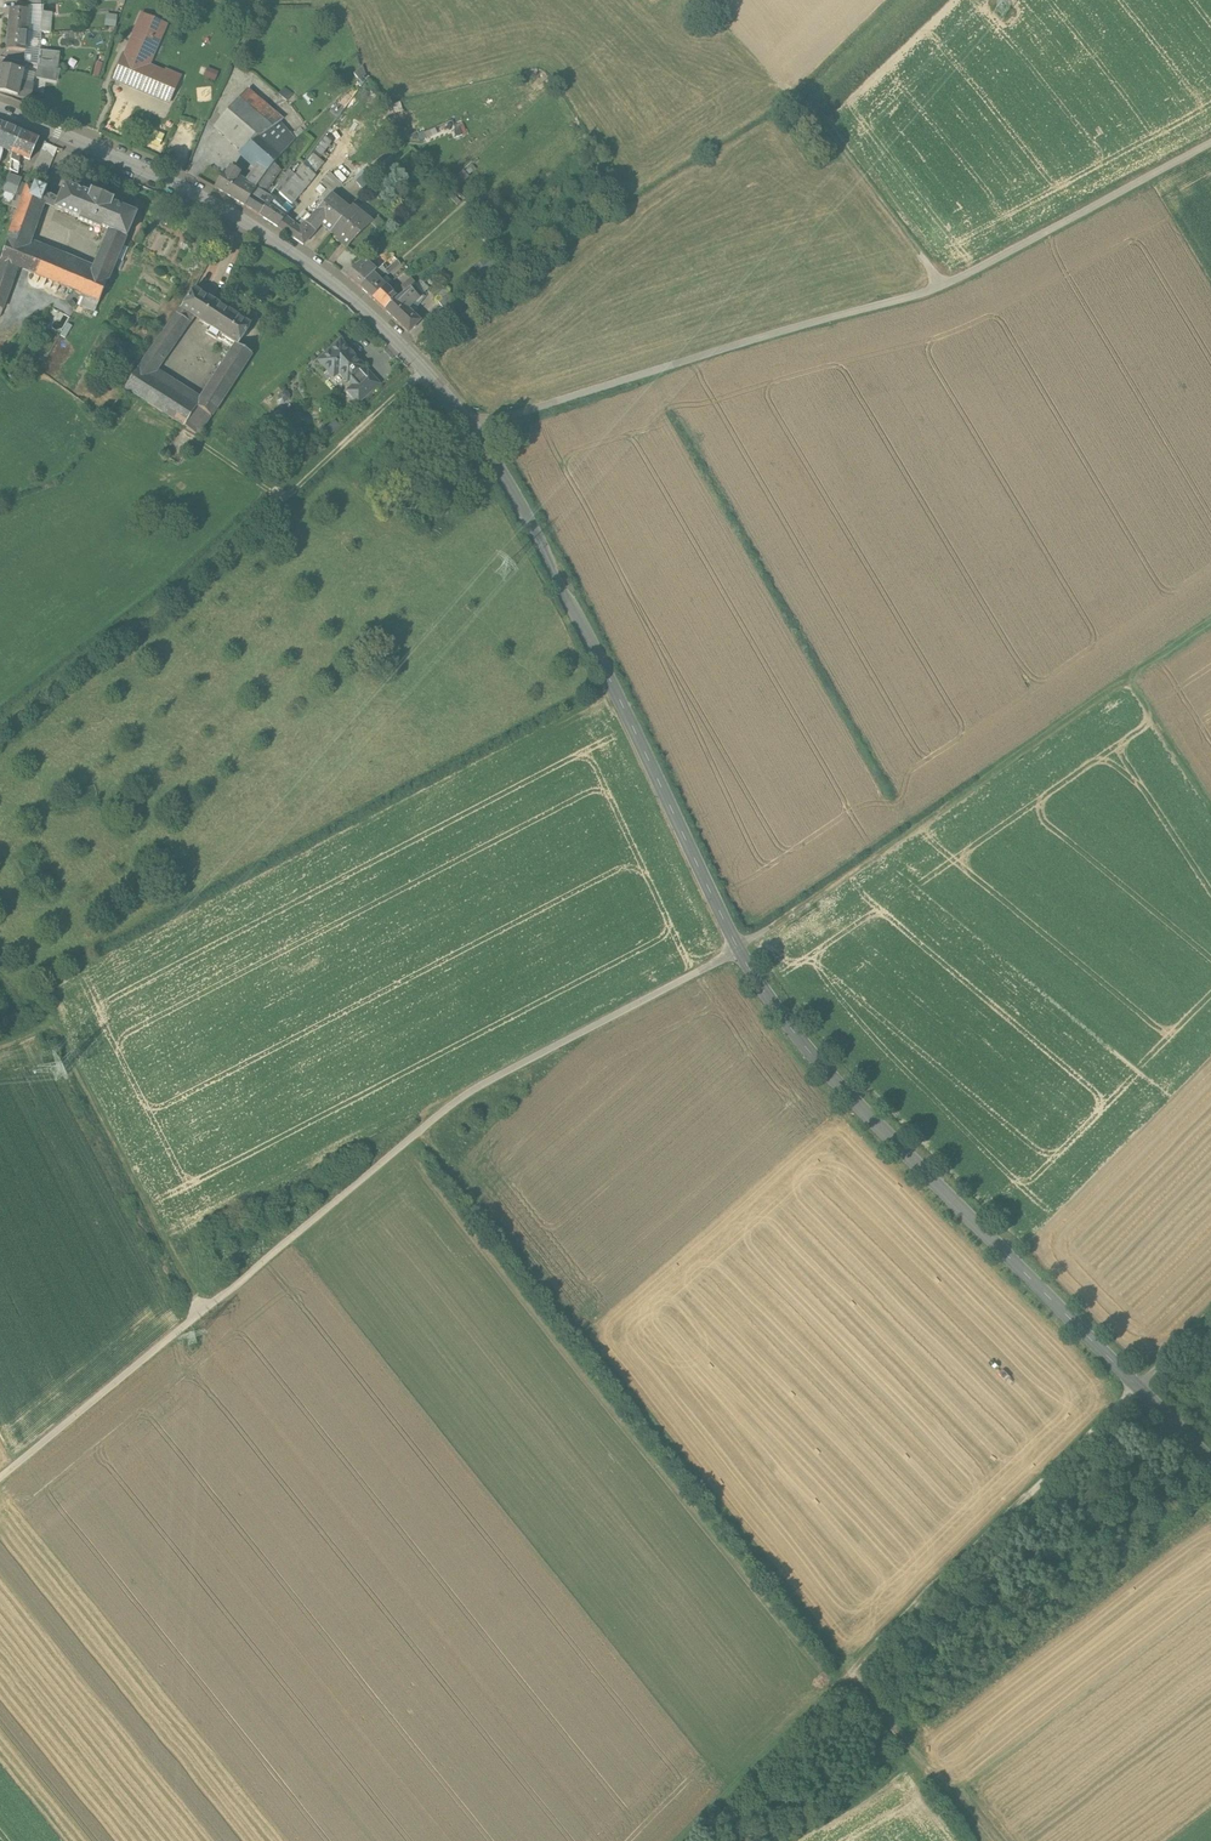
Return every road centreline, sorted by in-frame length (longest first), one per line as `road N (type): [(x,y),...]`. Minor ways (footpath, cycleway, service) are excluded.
road 1 (tertiary): [(424,371),(475,433),(528,518),(737,949),(777,1013),(849,1098),(1210,1463)]
road 2 (track): [(419,1132),(984,1840)]
road 3 (track): [(475,433),(766,337),(942,289),(1210,145)]
road 4 (track): [(682,1840),(1210,1309)]
road 5 (track): [(737,949),(1210,624)]
road 6 (tertiary): [(424,371),(351,296),(239,217),(0,107)]
road 7 (track): [(201,1312),(49,1022),(0,1045)]
road 8 (track): [(737,949),(488,1082),(419,1132)]
road 9 (track): [(419,1132),(201,1312)]
road 10 (track): [(201,1312),(0,1479)]
road 11 (track): [(942,289),(800,107)]
road 12 (track): [(424,371),(285,499)]
road 13 (track): [(155,413),(285,499)]
road 14 (track): [(920,1761),(871,1800),(787,1840)]
road 15 (track): [(1127,682),(1210,808)]

